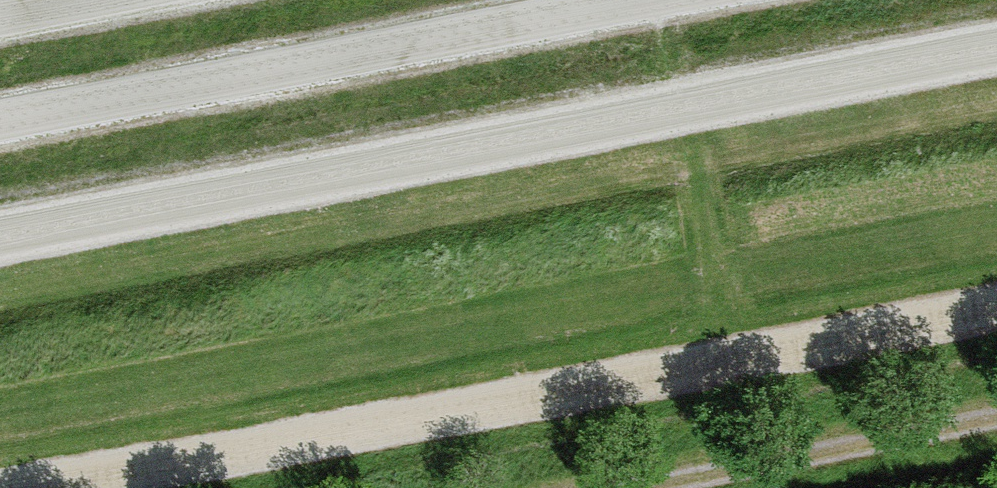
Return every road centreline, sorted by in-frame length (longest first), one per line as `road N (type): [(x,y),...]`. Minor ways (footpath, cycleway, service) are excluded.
road 1 (track): [(996,46),(0,235)]
road 2 (track): [(24,487),(996,305)]
road 3 (track): [(996,417),(634,487)]

